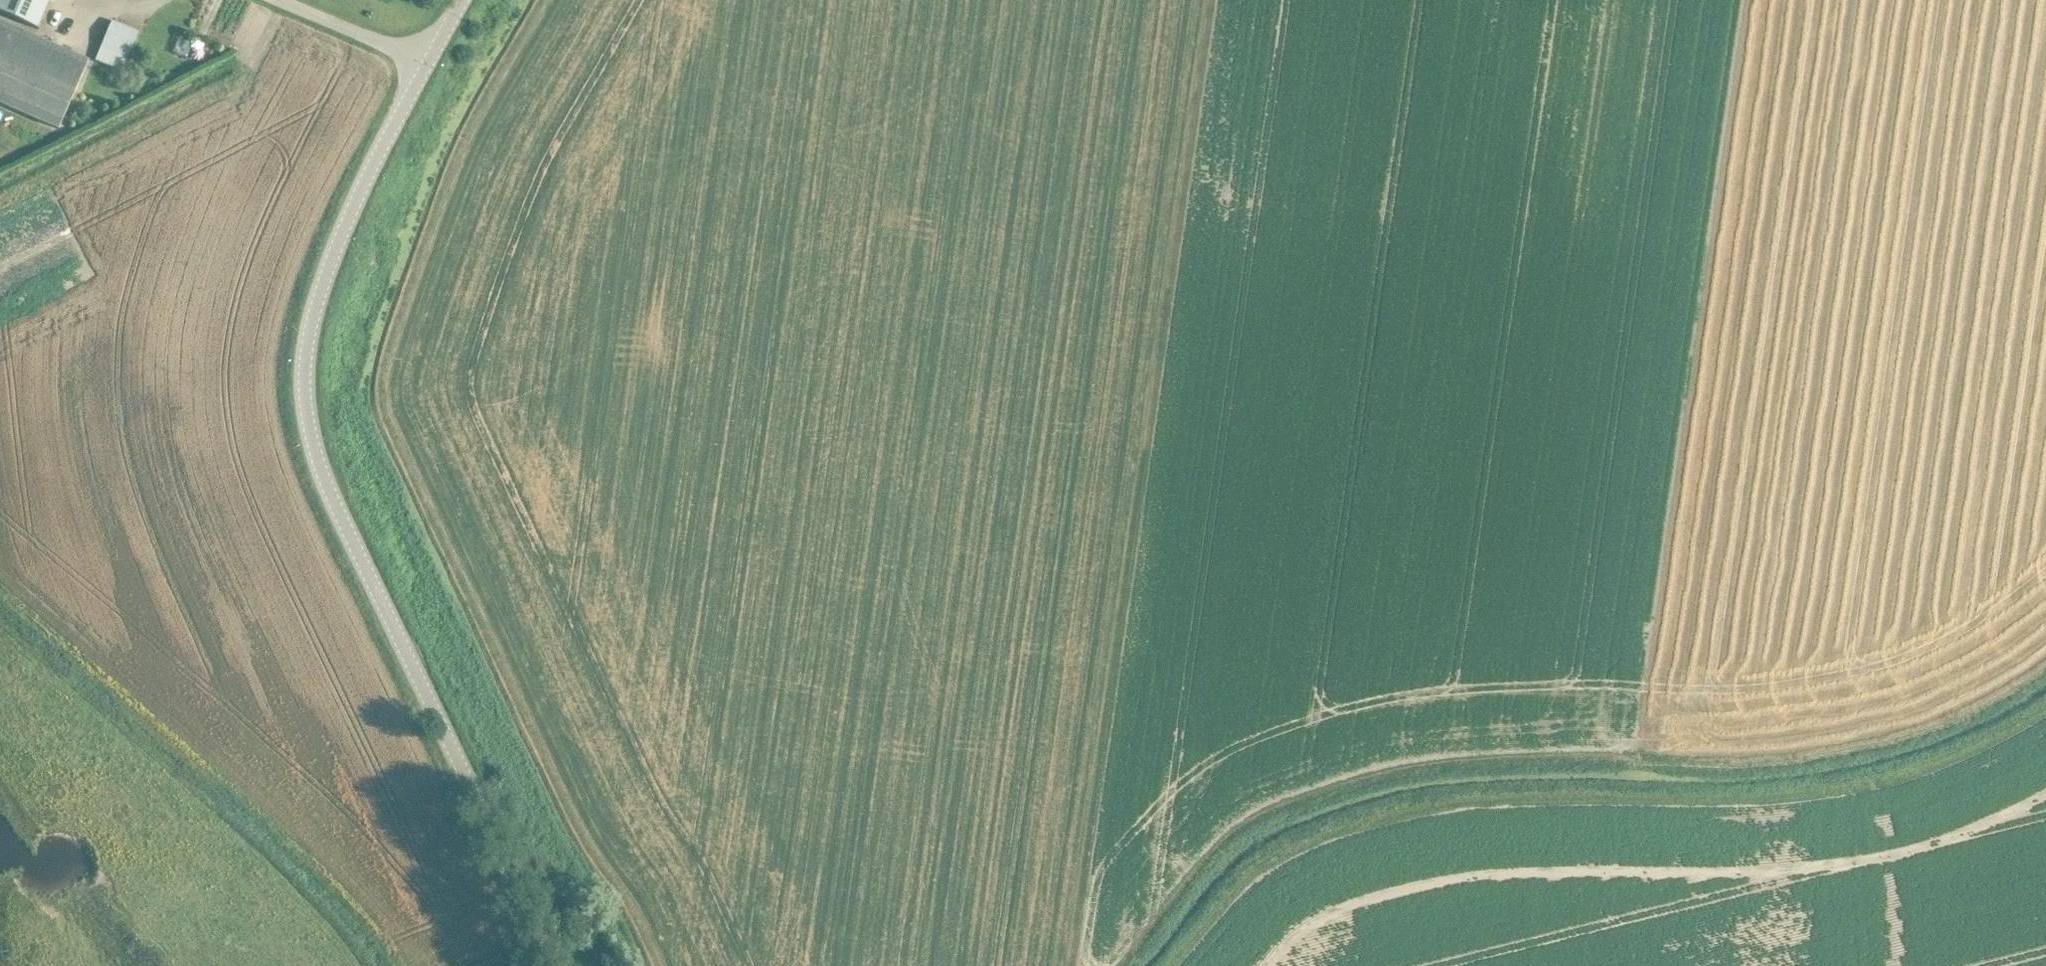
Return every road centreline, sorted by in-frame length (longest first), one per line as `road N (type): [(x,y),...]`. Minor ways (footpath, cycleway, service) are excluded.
road 1 (unclassified): [(558,965),(313,448),(305,362),(318,300),(424,62)]
road 2 (unclassified): [(424,62),(278,0)]

